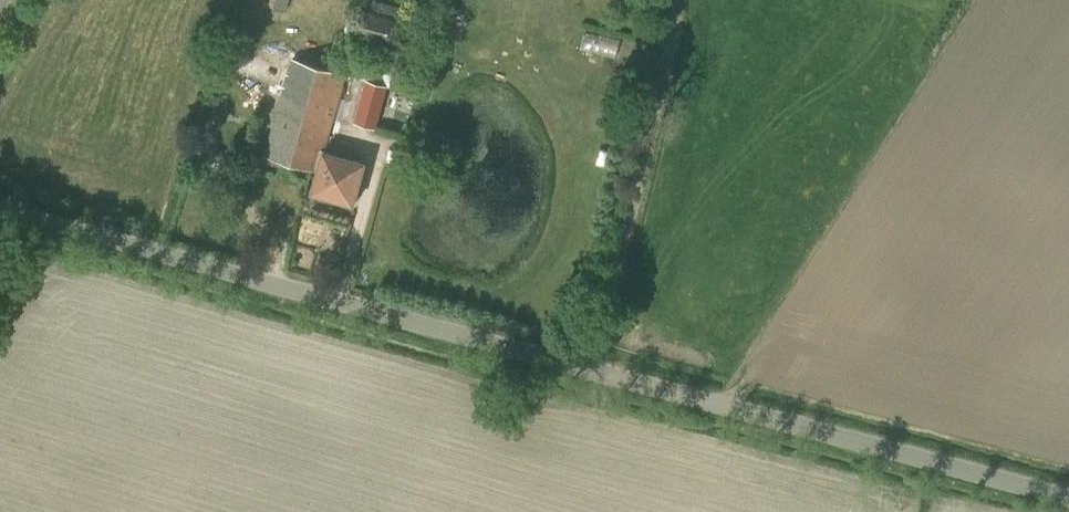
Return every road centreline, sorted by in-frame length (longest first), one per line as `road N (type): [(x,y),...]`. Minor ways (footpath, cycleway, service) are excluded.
road 1 (unclassified): [(1068,506),(587,376),(380,330),(137,246),(0,210)]

